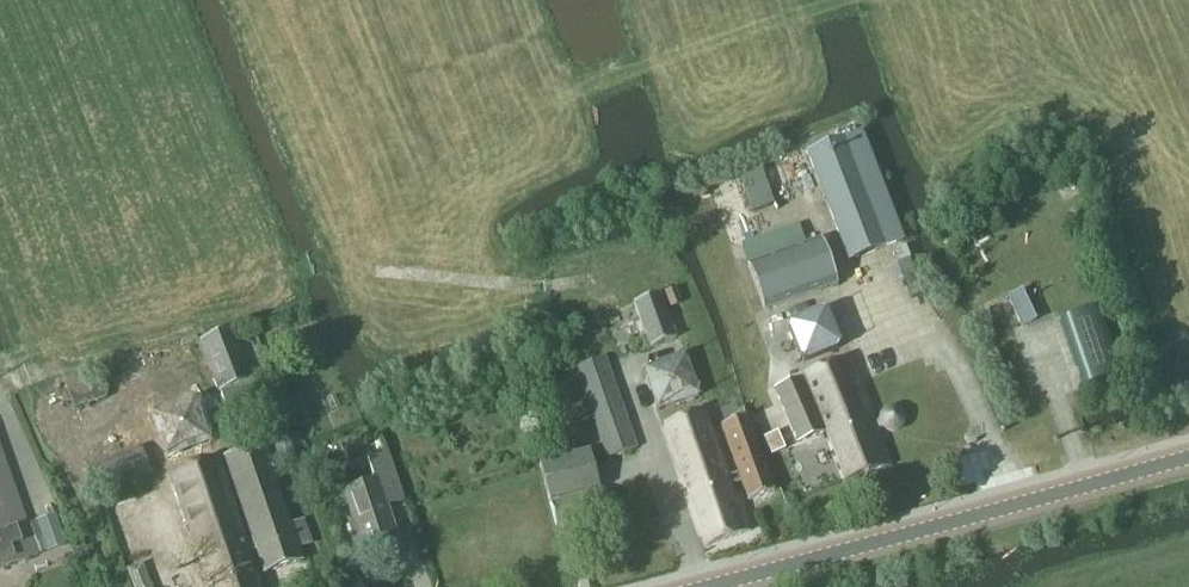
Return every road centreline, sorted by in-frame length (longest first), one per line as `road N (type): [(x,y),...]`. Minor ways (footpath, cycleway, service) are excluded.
road 1 (tertiary): [(1188,457),(695,586)]

